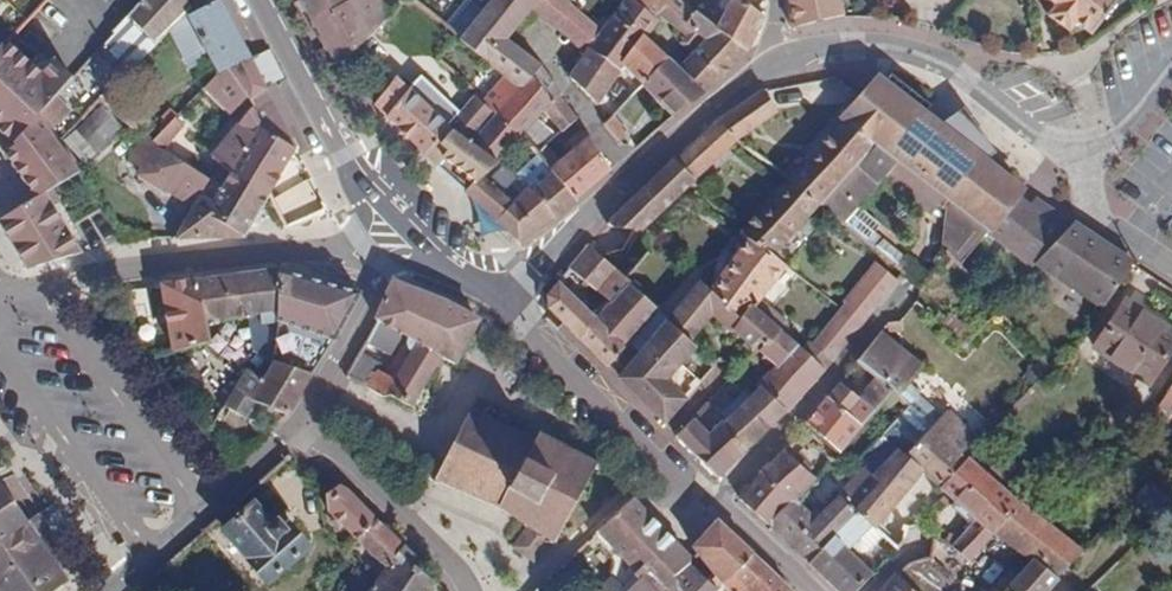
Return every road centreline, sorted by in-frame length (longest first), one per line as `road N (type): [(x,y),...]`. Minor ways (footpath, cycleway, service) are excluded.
road 1 (residential): [(502,297),(818,590)]
road 2 (residential): [(110,590),(305,420),(381,281)]
road 3 (residential): [(1083,143),(1037,133),(950,66),(900,48),(822,46),(770,65)]
road 4 (residential): [(333,249),(134,267),(0,298)]
road 5 (residential): [(262,0),(360,182)]
road 6 (residential): [(770,65),(630,177)]
road 7 (residential): [(630,177),(502,297)]
road 8 (residential): [(1083,143),(1088,205),(1171,265)]
road 9 (residential): [(1171,65),(1128,121),(1083,143)]

